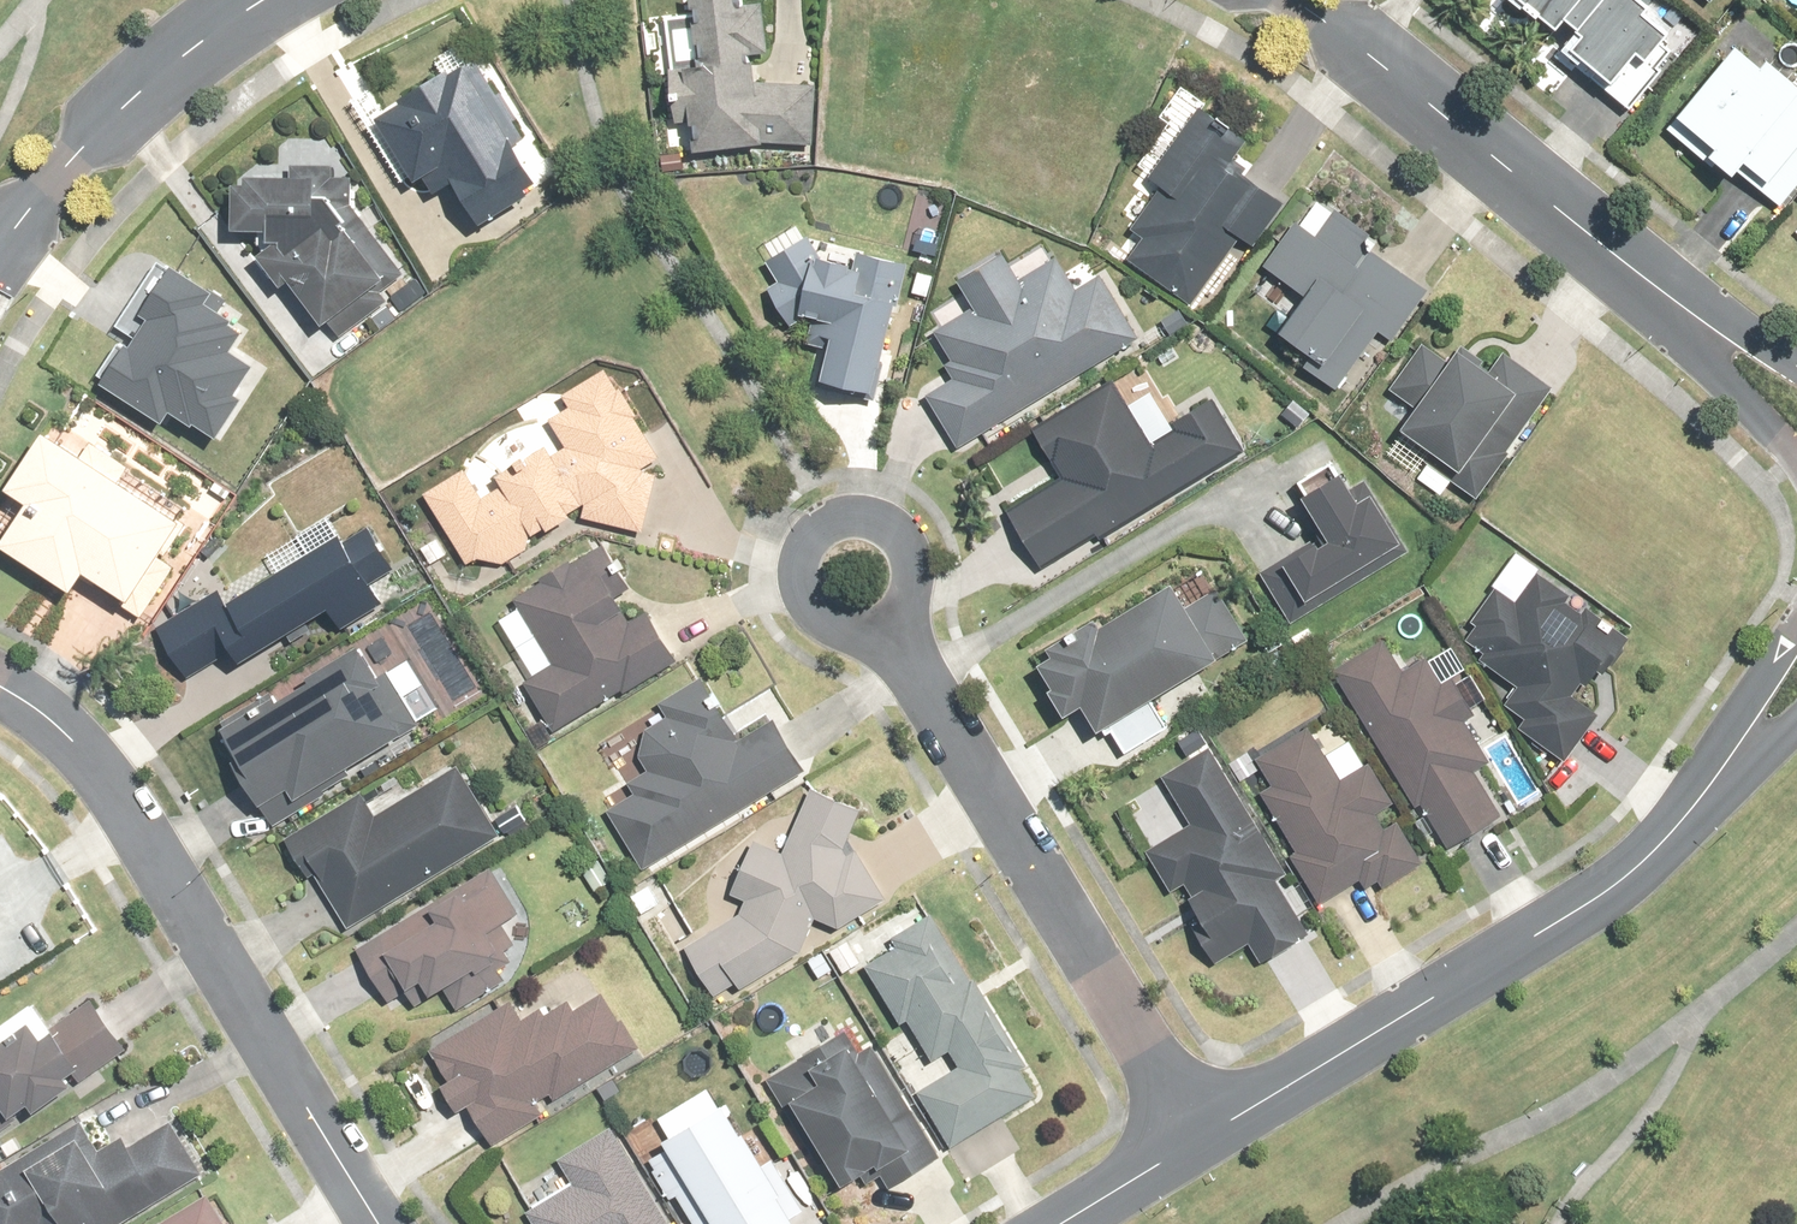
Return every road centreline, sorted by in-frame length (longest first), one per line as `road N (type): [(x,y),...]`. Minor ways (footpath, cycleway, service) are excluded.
road 1 (residential): [(849,565),(1204,1135)]
road 2 (residential): [(384,1223),(77,744),(0,692)]
road 3 (residential): [(1204,1135),(1607,896),(1737,766)]
road 4 (tertiary): [(1664,303),(1338,33),(1286,0)]
road 5 (tertiary): [(269,0),(130,100),(0,250)]
road 6 (tertiary): [(1796,443),(1664,303)]
road 7 (residential): [(1056,1223),(1204,1135)]
road 8 (tertiary): [(1664,303),(1796,382)]
road 9 (residential): [(1737,766),(1796,654)]

